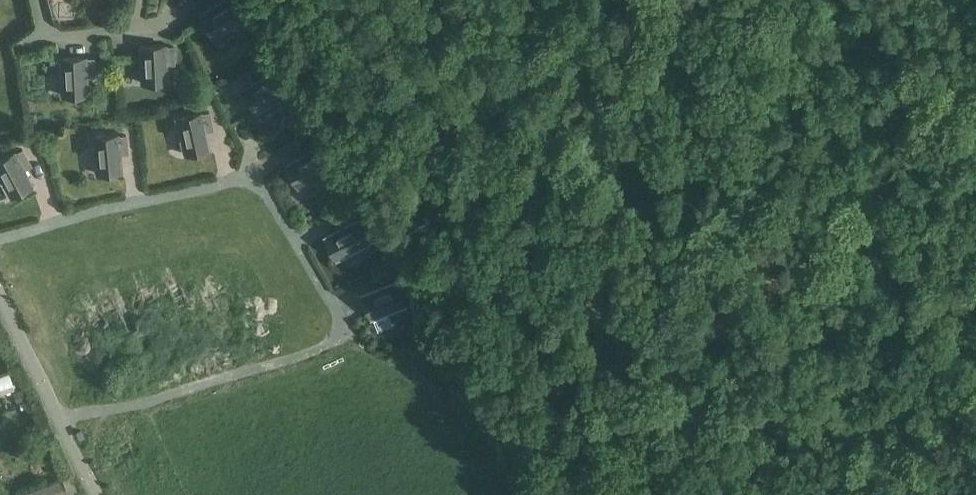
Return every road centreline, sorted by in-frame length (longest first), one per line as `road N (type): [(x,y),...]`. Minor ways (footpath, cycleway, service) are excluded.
road 1 (residential): [(95,494),(0,298)]

